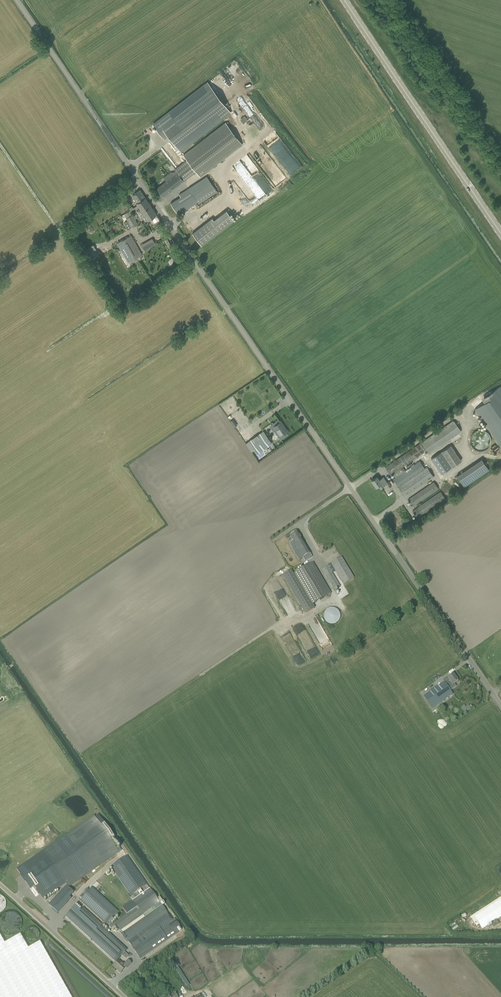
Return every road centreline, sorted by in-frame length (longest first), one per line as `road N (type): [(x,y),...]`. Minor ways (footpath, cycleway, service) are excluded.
road 1 (unclassified): [(500,705),(14,0)]
road 2 (primary): [(500,232),(345,0)]
road 3 (unclassified): [(124,996),(0,883)]

